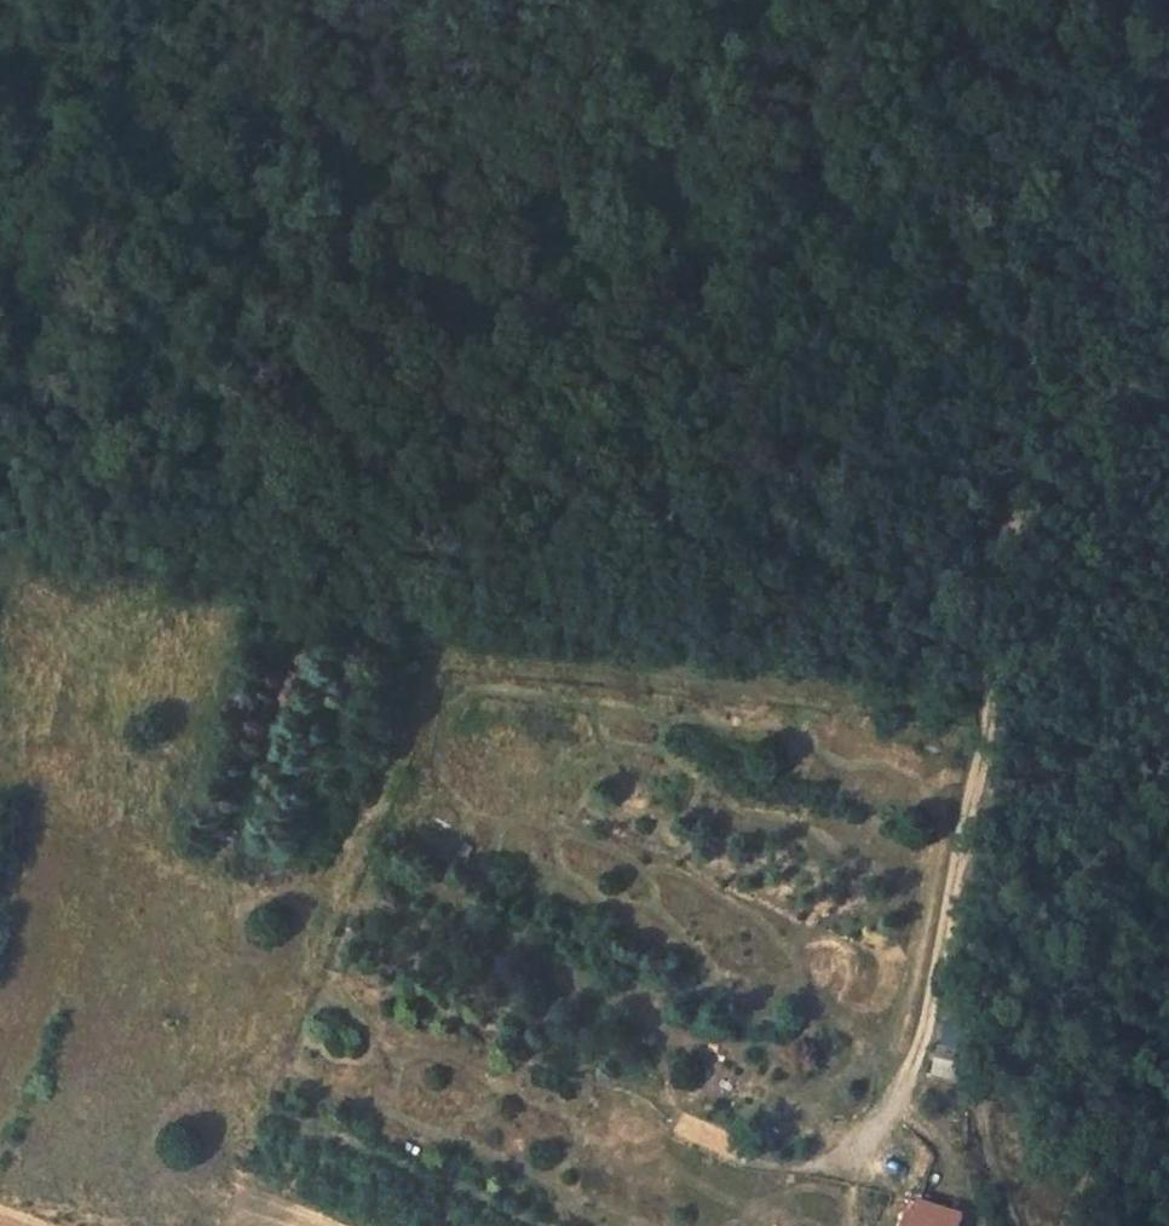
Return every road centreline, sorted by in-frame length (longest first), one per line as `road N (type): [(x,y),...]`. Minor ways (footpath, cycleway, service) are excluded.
road 1 (track): [(709,1163),(827,1206),(898,1107),(928,1024),(990,712),(991,564),(1021,474),(1100,400),(1168,383)]

